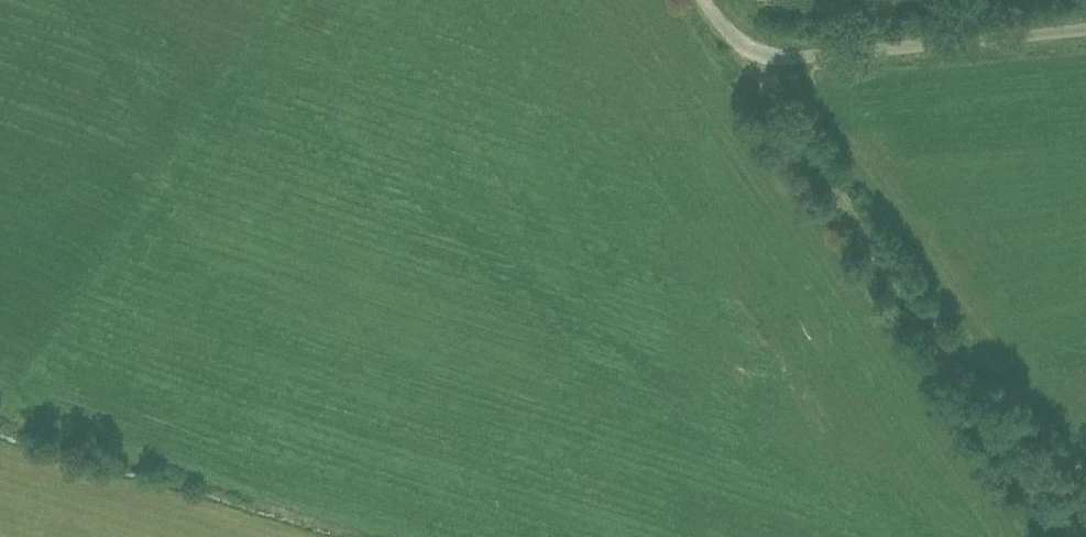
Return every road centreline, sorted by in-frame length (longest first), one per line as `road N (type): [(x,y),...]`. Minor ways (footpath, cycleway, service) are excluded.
road 1 (track): [(745,63),(1064,536)]
road 2 (residential): [(703,0),(745,63),(1085,29)]

